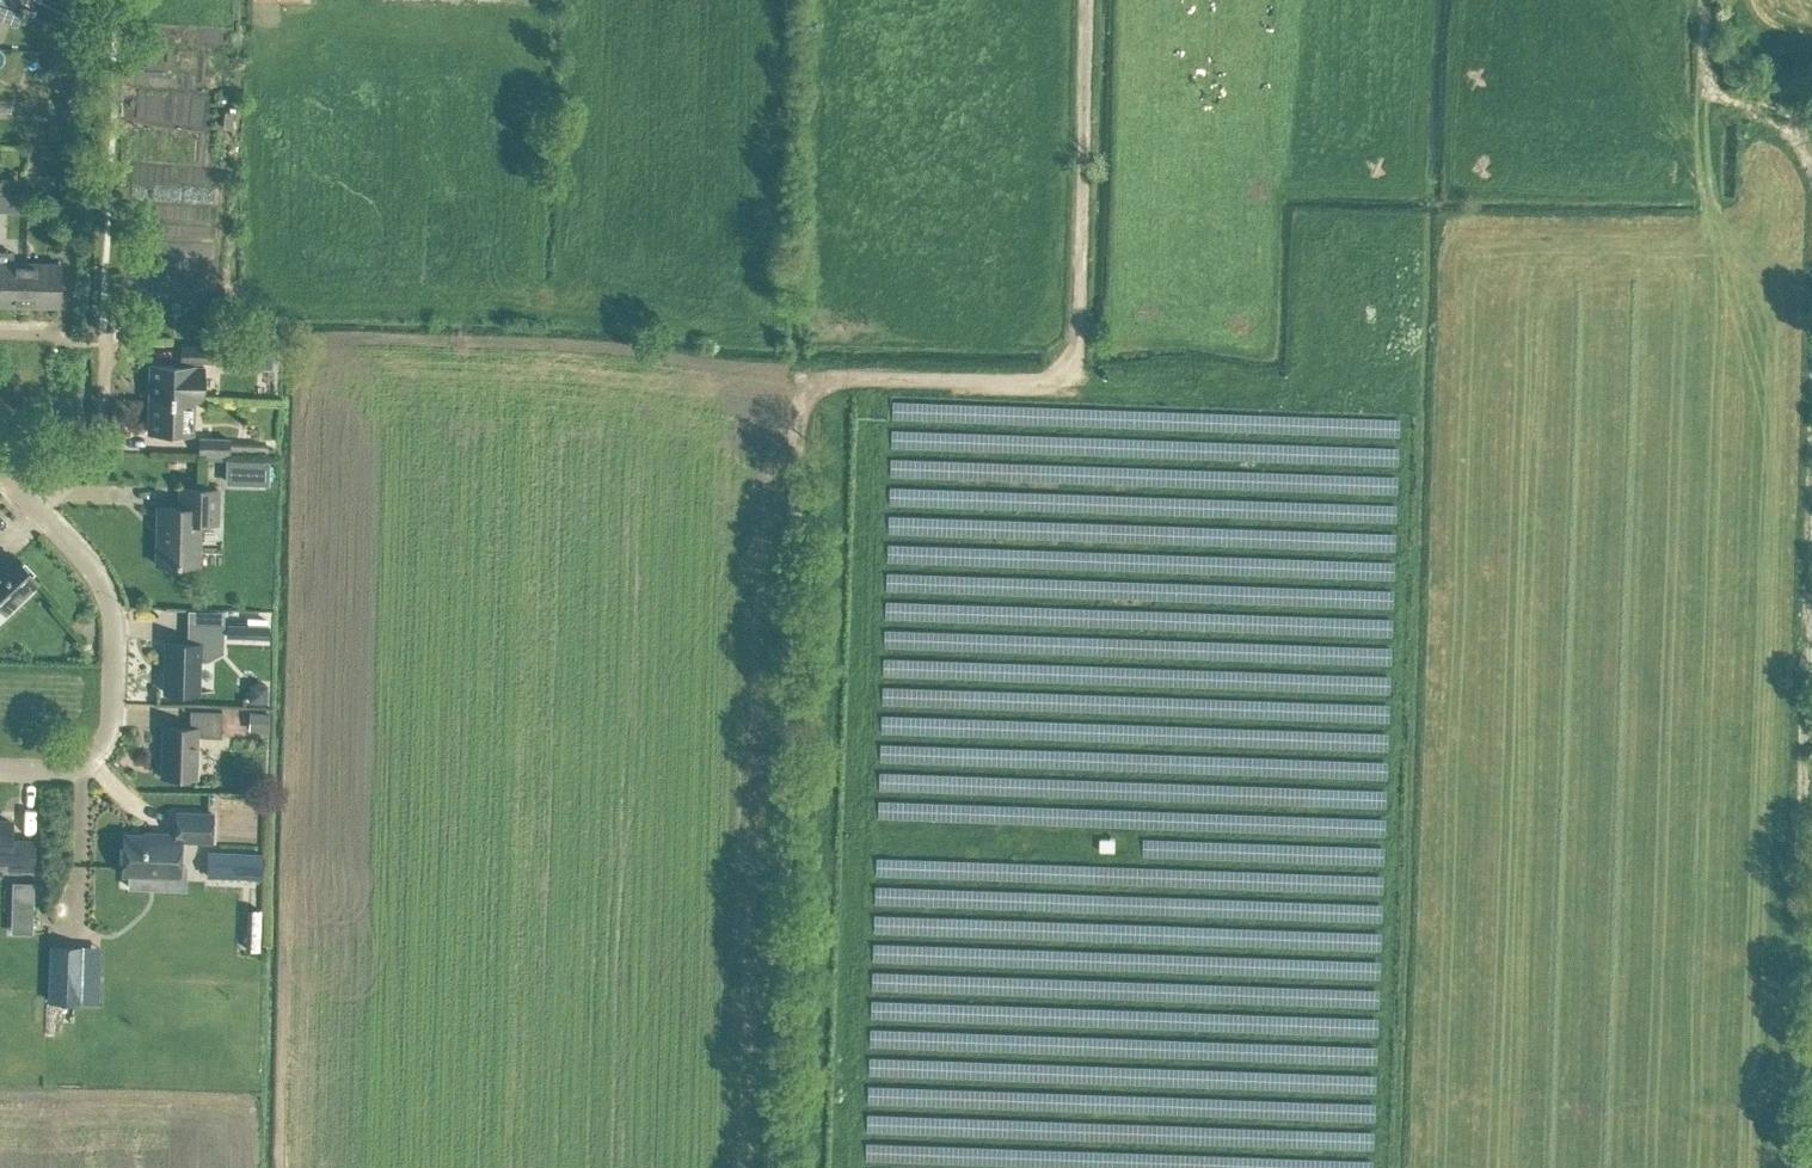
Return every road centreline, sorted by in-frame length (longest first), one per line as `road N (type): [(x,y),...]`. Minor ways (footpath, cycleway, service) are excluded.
road 1 (residential): [(0,772),(57,774),(84,766),(103,751),(116,718),(107,598),(92,568),(40,510)]
road 2 (residential): [(40,510),(103,444),(105,338)]

